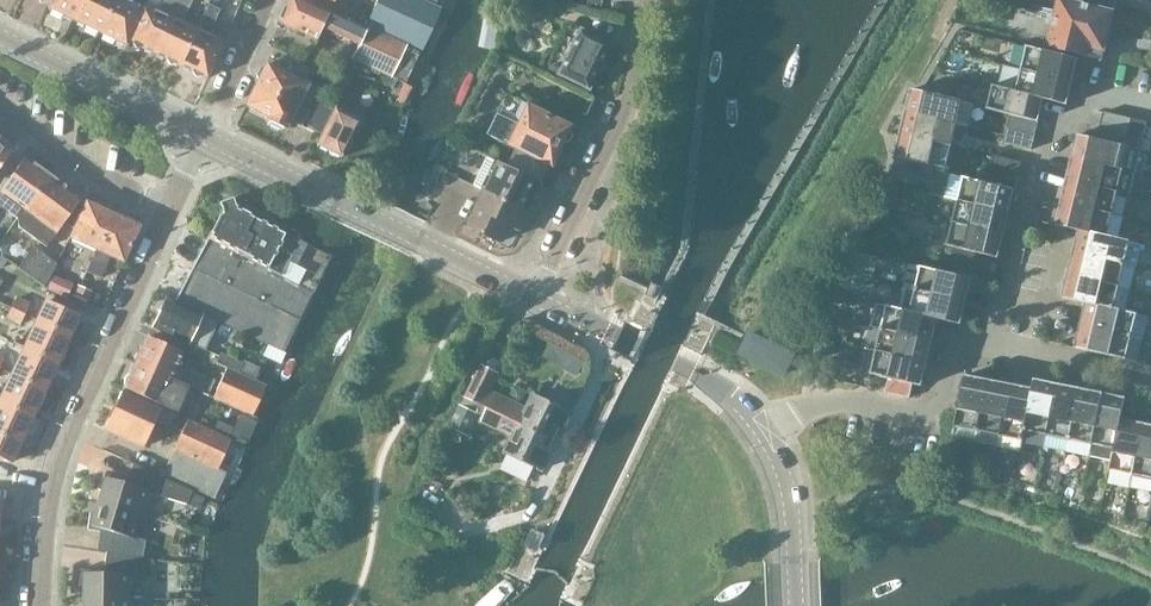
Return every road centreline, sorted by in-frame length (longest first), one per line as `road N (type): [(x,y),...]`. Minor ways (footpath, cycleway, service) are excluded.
road 1 (residential): [(39,605),(59,469),(168,214)]
road 2 (residential): [(959,359),(1004,303),(1045,139),(1093,99),(1150,113)]
road 3 (residential): [(638,0),(624,77),(531,300)]
road 4 (tertiary): [(757,424),(677,363),(531,300)]
road 5 (residential): [(757,424),(801,402),(930,414),(959,359)]
road 6 (tertiary): [(0,35),(201,137)]
road 7 (tertiary): [(531,300),(339,205)]
road 8 (residential): [(168,214),(0,106)]
road 9 (unclassified): [(959,359),(1150,394)]
road 10 (tertiary): [(796,605),(791,502),(757,424)]
road 11 (tertiary): [(201,137),(339,205)]
road 12 (residential): [(201,137),(263,0)]

